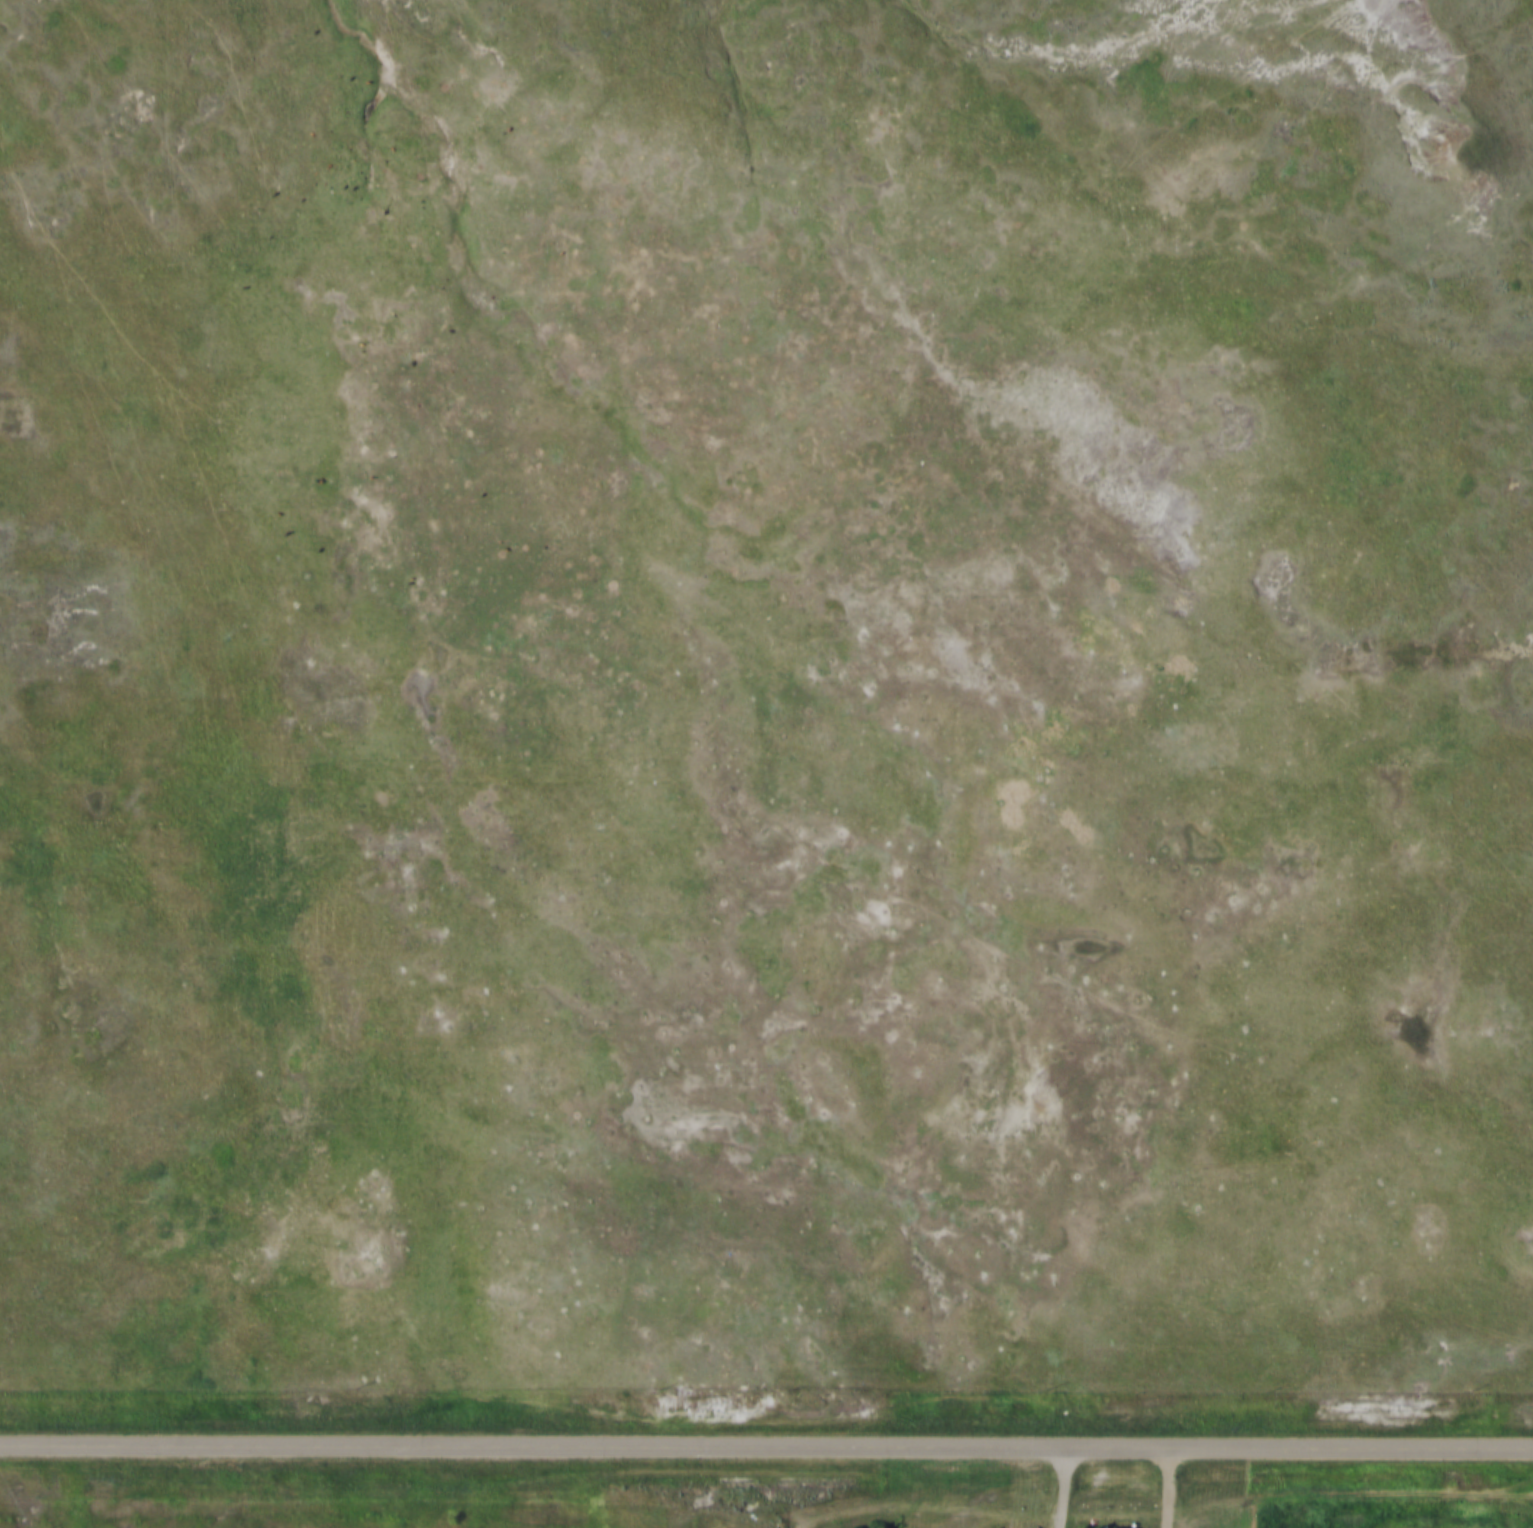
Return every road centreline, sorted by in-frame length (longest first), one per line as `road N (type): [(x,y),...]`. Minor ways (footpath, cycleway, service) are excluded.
road 1 (tertiary): [(1532,1449),(0,1446)]

